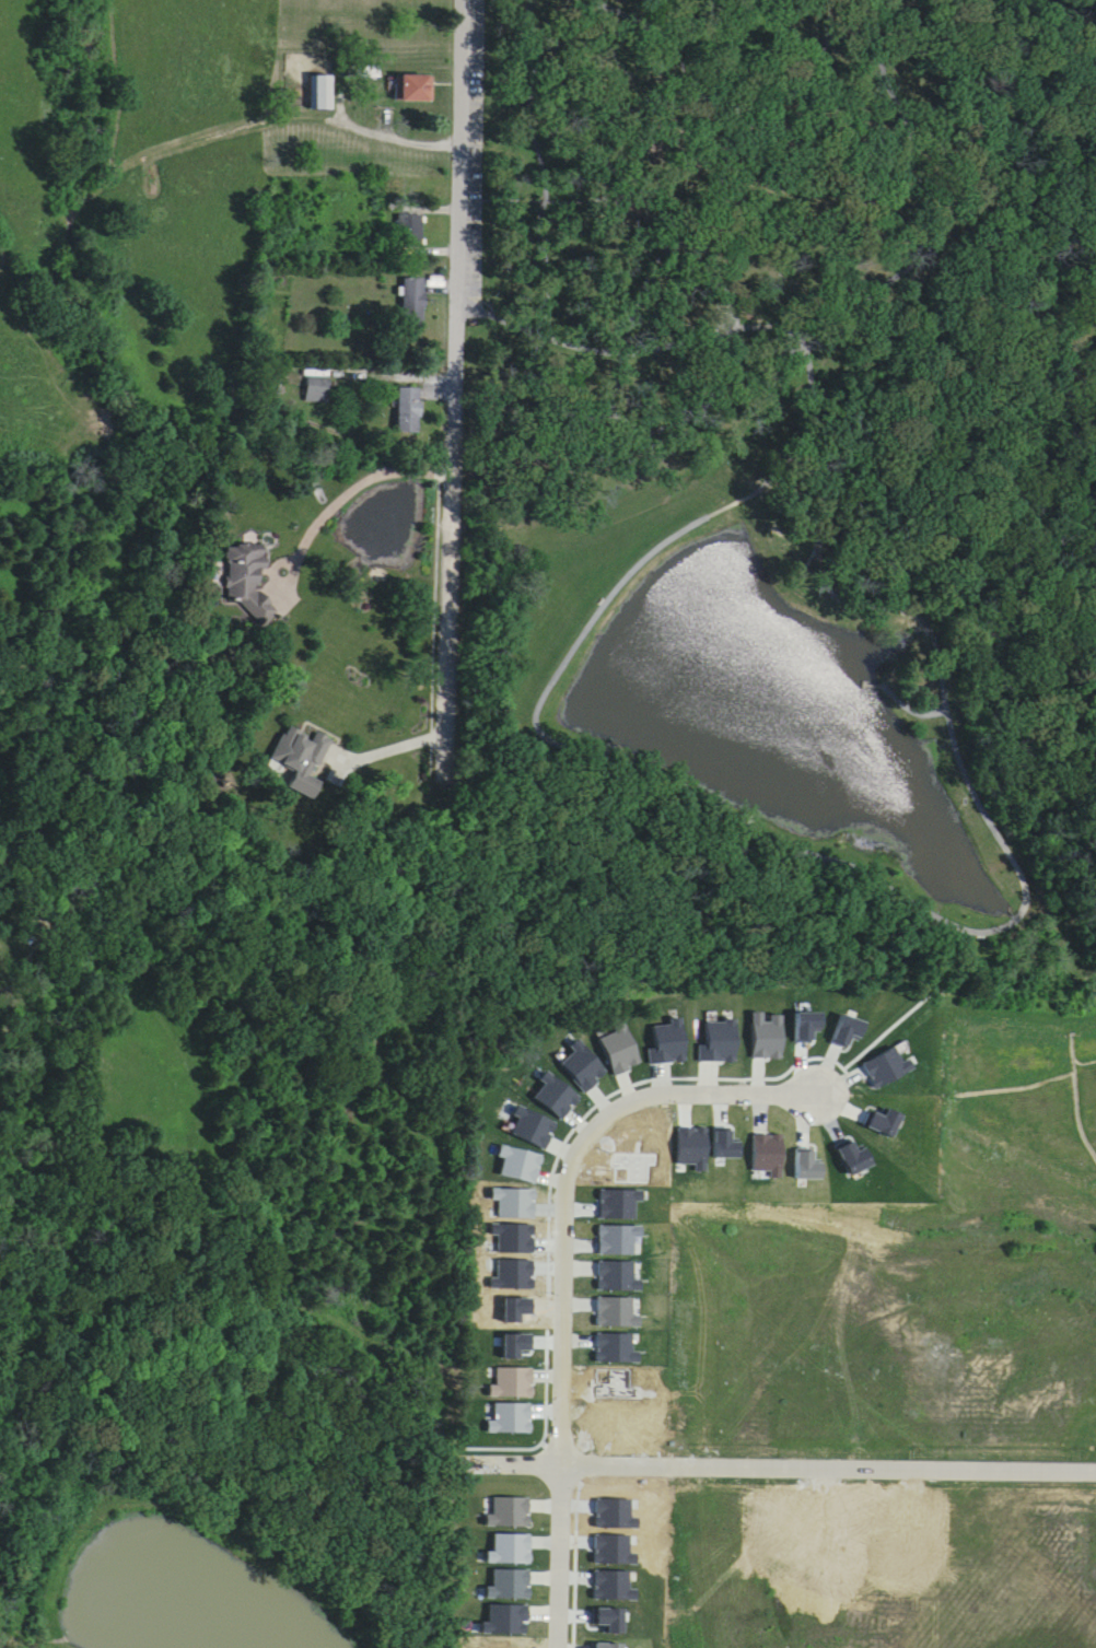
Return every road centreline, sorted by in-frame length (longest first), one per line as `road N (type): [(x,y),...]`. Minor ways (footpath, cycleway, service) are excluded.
road 1 (residential): [(441,767),(464,0)]
road 2 (residential): [(559,1647),(574,1162),(609,1119),(655,1096),(820,1096)]
road 3 (residential): [(478,1461),(1095,1473)]
road 4 (residential): [(464,136),(339,110),(279,108),(153,144)]

